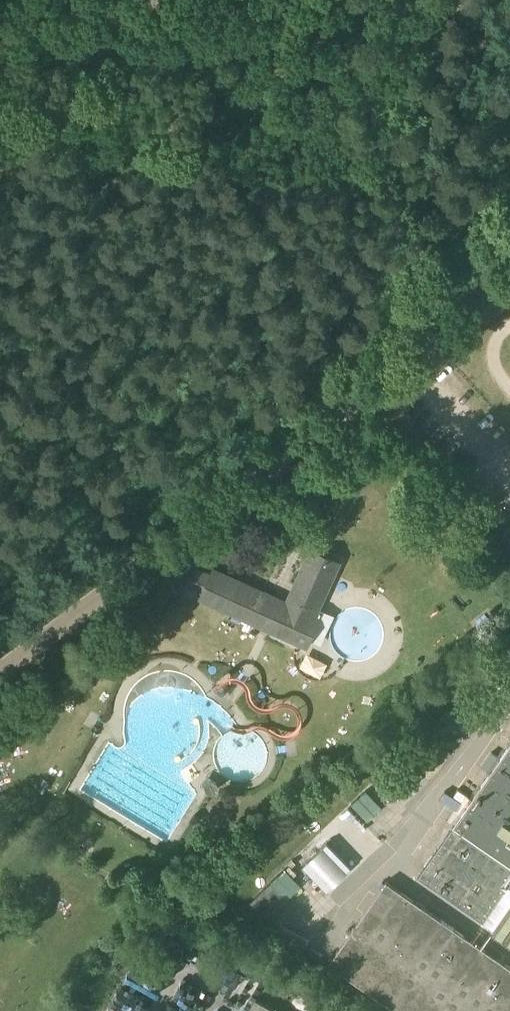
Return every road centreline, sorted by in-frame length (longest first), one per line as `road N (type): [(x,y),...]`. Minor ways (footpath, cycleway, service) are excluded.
road 1 (unclassified): [(0,667),(402,364)]
road 2 (unclassified): [(402,364),(509,279)]

